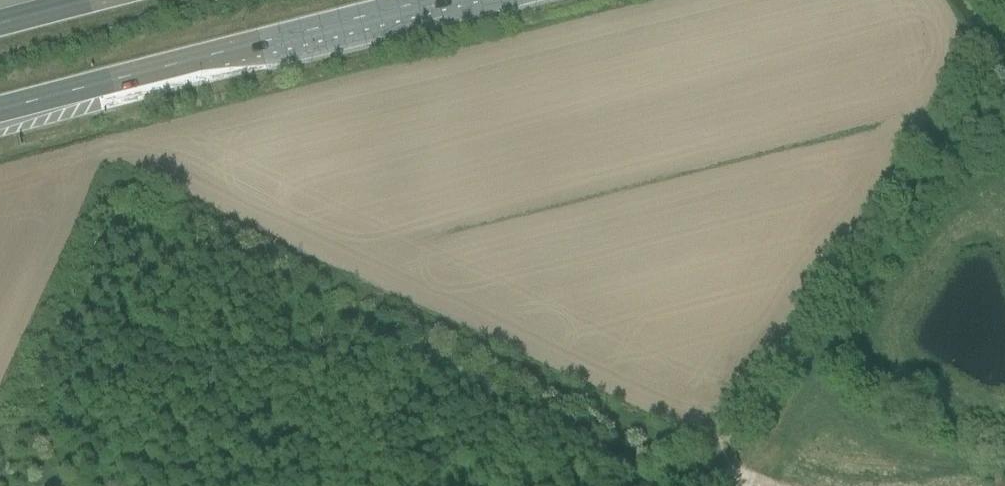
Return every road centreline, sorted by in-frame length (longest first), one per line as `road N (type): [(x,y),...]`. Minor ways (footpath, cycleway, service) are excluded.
road 1 (track): [(737,485),(979,95)]
road 2 (motorway): [(0,111),(431,0)]

